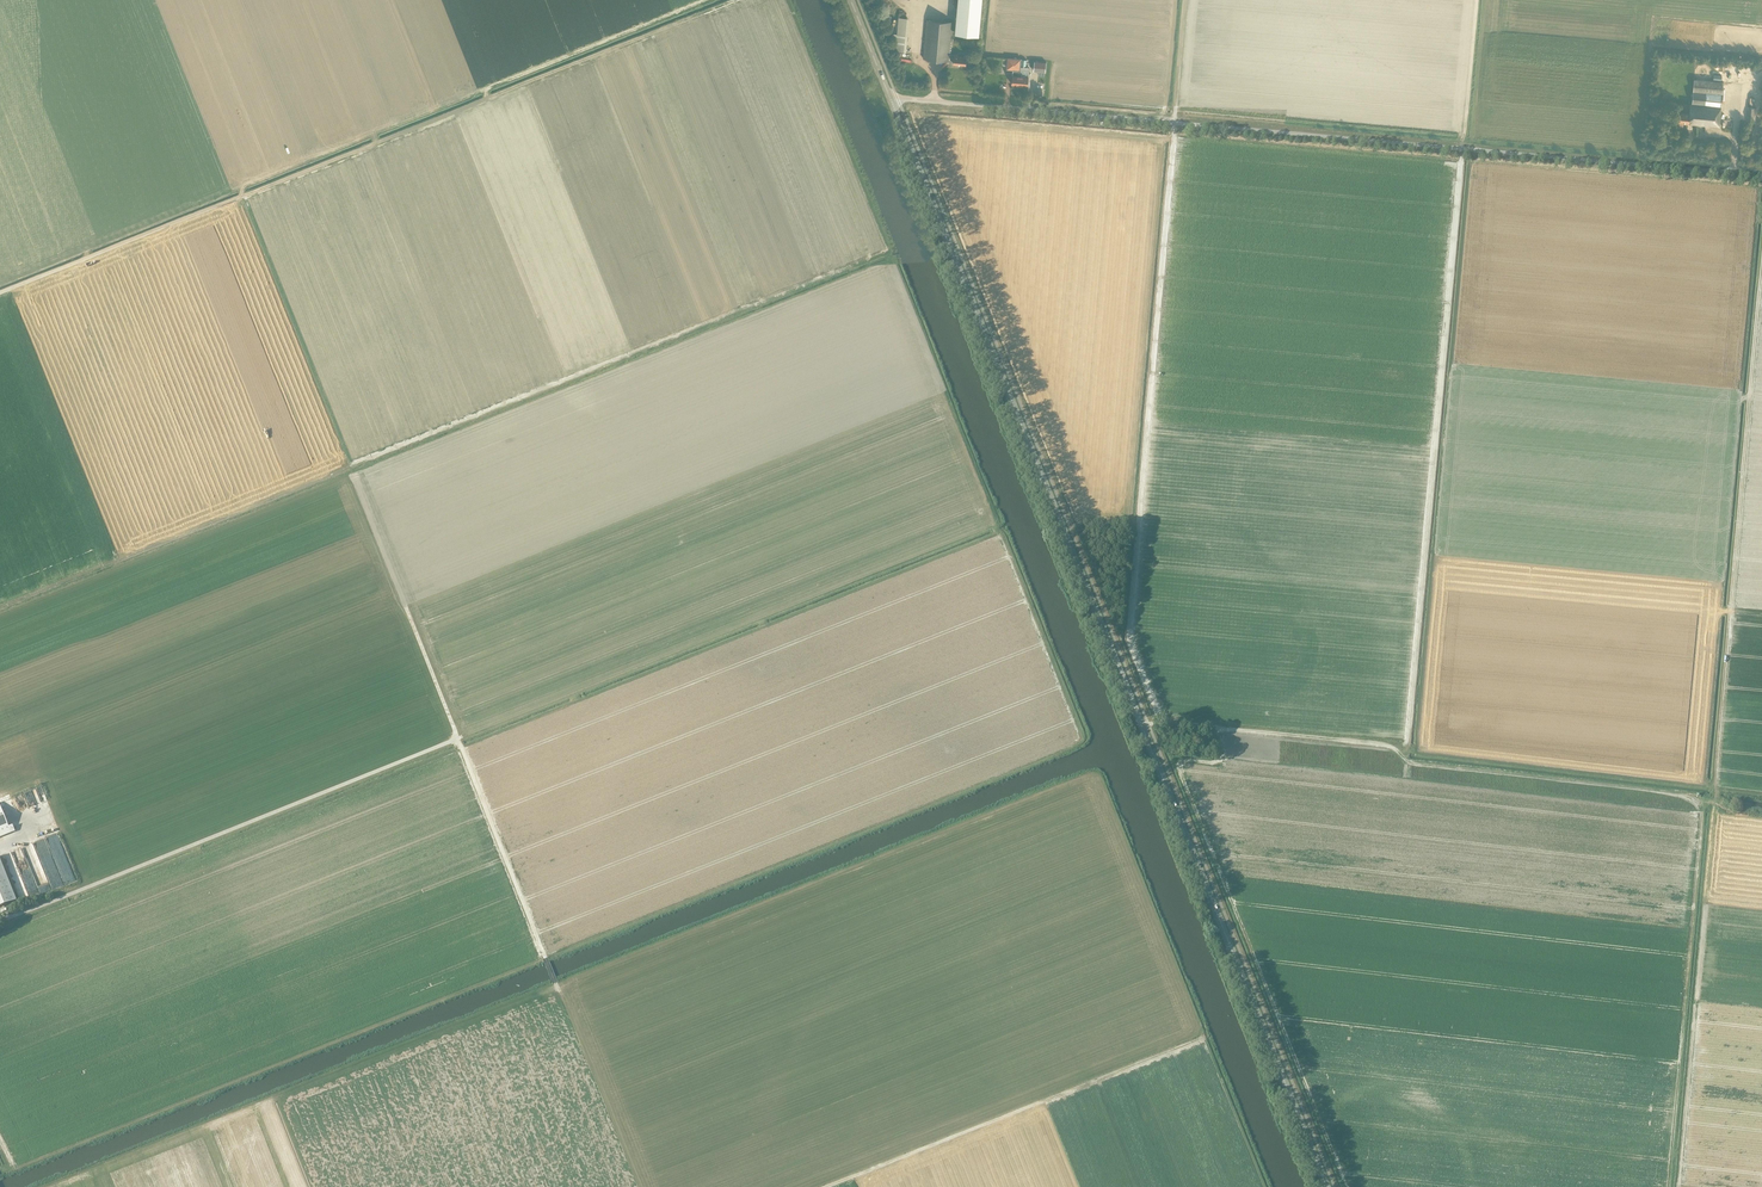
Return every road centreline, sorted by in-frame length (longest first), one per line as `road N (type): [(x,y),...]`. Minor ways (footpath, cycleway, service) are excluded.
road 1 (tertiary): [(1327,1186),(891,99)]
road 2 (unclassified): [(1761,177),(891,99)]

